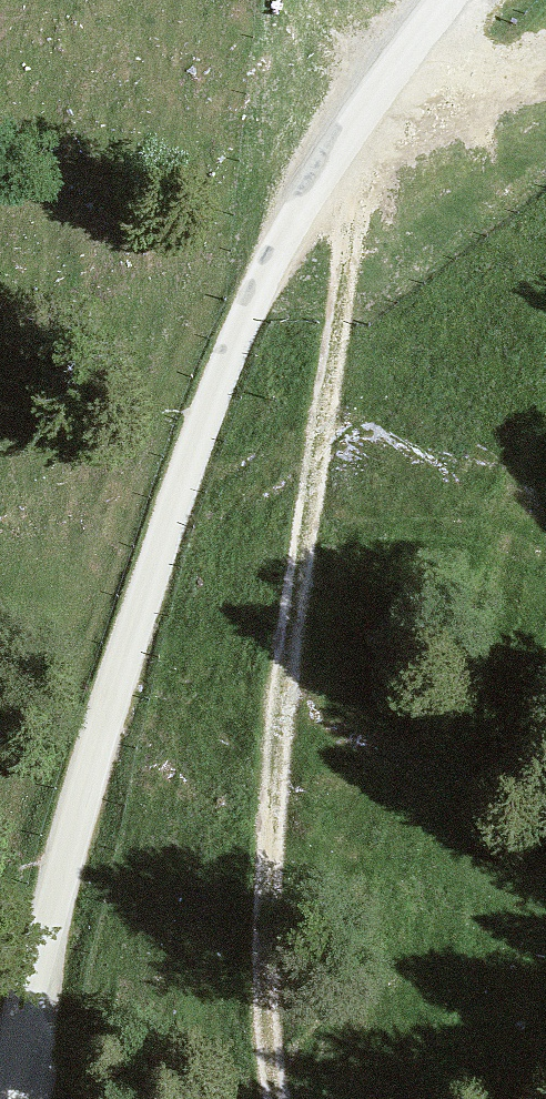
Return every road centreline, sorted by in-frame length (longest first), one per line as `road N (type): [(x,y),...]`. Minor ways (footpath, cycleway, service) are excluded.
road 1 (unclassified): [(447,0),(303,204),(206,413),(98,742),(1,1098)]
road 2 (track): [(275,1098),(262,831),(359,116)]

